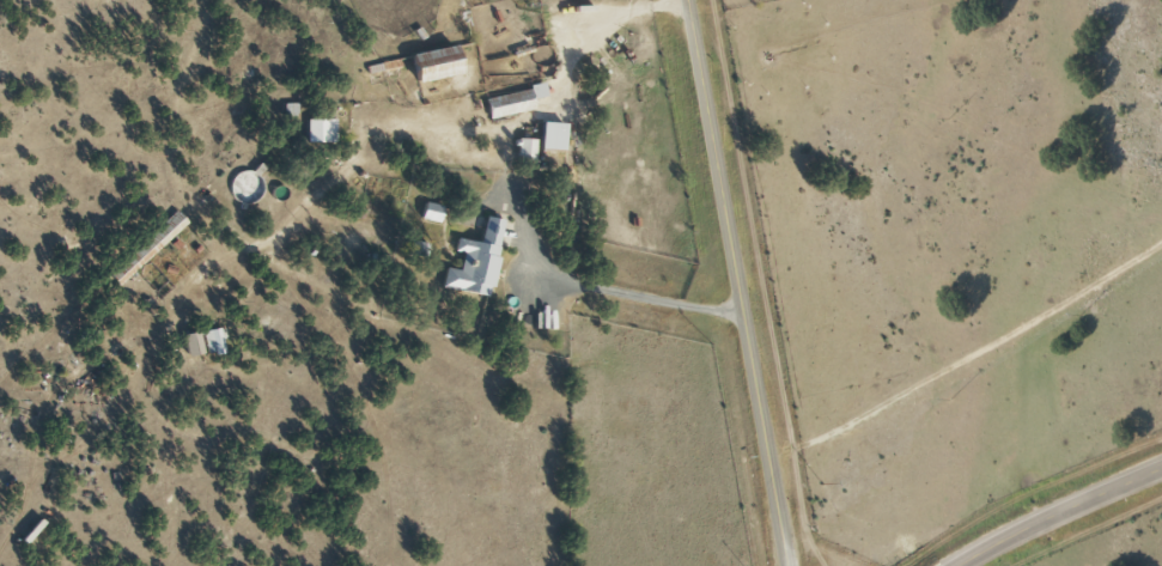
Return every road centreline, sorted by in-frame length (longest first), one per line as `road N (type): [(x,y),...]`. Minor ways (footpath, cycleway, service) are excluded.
road 1 (tertiary): [(787,565),(688,0)]
road 2 (residential): [(690,12),(597,35),(519,26),(488,0)]
road 3 (primary): [(975,565),(1051,522),(1161,474)]

